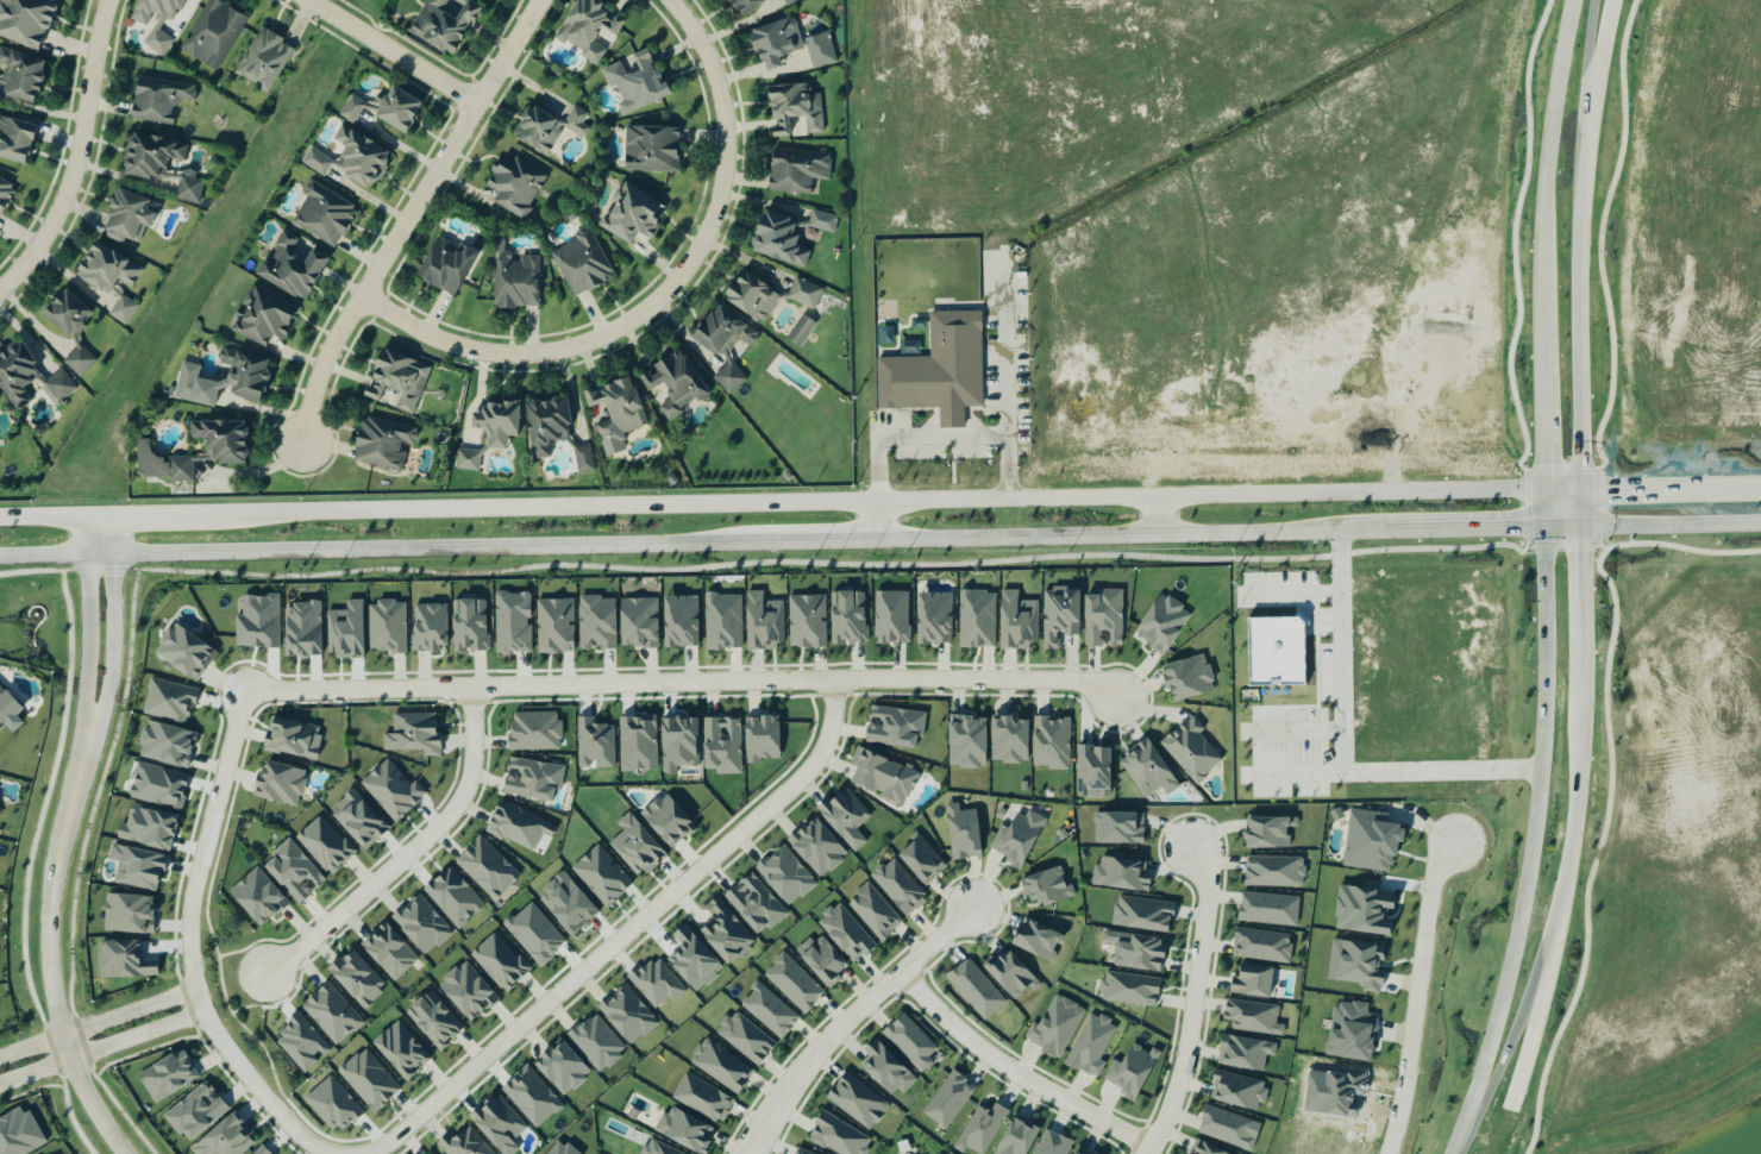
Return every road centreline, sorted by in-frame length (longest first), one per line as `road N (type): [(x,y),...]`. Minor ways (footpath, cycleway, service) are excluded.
road 1 (secondary): [(1760,496),(0,525)]
road 2 (residential): [(1116,702),(1073,681),(243,690)]
road 3 (residential): [(370,1153),(804,777),(827,740),(833,682)]
road 4 (residential): [(669,0),(712,70),(725,152),(710,228),(656,303),(596,340),(520,356),(447,345),(361,299)]
road 5 (secondary): [(112,556),(738,545)]
road 6 (secondary): [(1546,526),(1530,867),(1461,1134)]
road 7 (residential): [(243,690),(190,911),(196,989),(238,1068),(294,1133),(330,1153)]
road 8 (tertiary): [(1572,0),(1541,221),(1544,494)]
road 9 (secondary): [(880,542),(1340,531)]
road 10 (tertiary): [(90,726),(58,846),(50,964),(71,1061),(124,1153)]
road 11 (secondary): [(1558,927),(1581,750),(1580,525)]
road 12 (residential): [(480,102),(330,350),(305,446)]
road 13 (residential): [(265,976),(452,811),(472,766),(474,688)]
road 14 (residential): [(1705,923),(1697,889),(1717,597)]
road 15 (residential): [(111,0),(79,165),(59,217),(0,296)]
road 16 (residential): [(754,1142),(827,1041),(972,909)]
road 17 (residential): [(1387,1153),(1433,883),(1455,846)]
road 18 (residential): [(1152,1153),(1179,1089),(1193,1022),(1207,892),(1191,849)]
road 19 (residential): [(900,973),(990,1059),(1155,1147)]
road 20 (tertiary): [(1580,495),(1583,195)]
road 21 (secondary): [(1461,1134),(1492,1086),(1558,927)]
road 22 (secondary): [(1340,531),(1546,526)]
road 23 (residential): [(311,0),(480,102)]
road 24 (tertiary): [(1583,195),(1595,0)]
road 25 (residential): [(1519,910),(1659,937),(1687,935),(1705,923)]
road 26 (secondary): [(1510,1111),(1558,927)]
road 27 (secondary): [(1580,525),(1760,522)]
road 28 (tertiary): [(90,726),(106,707),(112,672),(112,556)]
road 29 (tertiary): [(87,557),(90,726)]
road 30 (secondary): [(738,545),(880,542)]
road 31 (residential): [(71,1061),(205,1014)]
road 32 (residential): [(196,989),(63,1036)]

